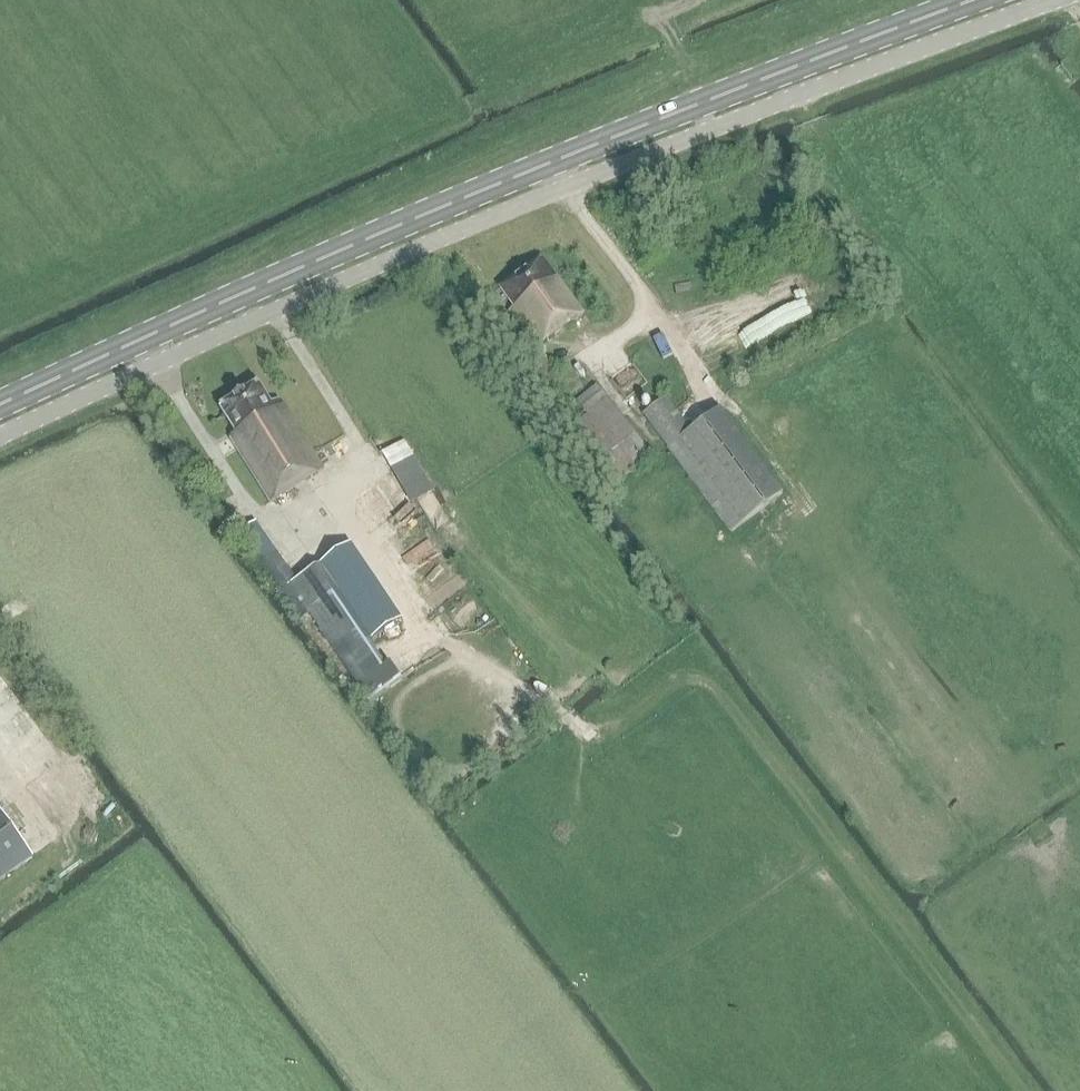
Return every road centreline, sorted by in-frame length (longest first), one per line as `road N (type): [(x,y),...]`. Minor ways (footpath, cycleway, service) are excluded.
road 1 (unclassified): [(0,437),(425,243),(1052,0)]
road 2 (primary): [(0,403),(441,206),(971,0)]

